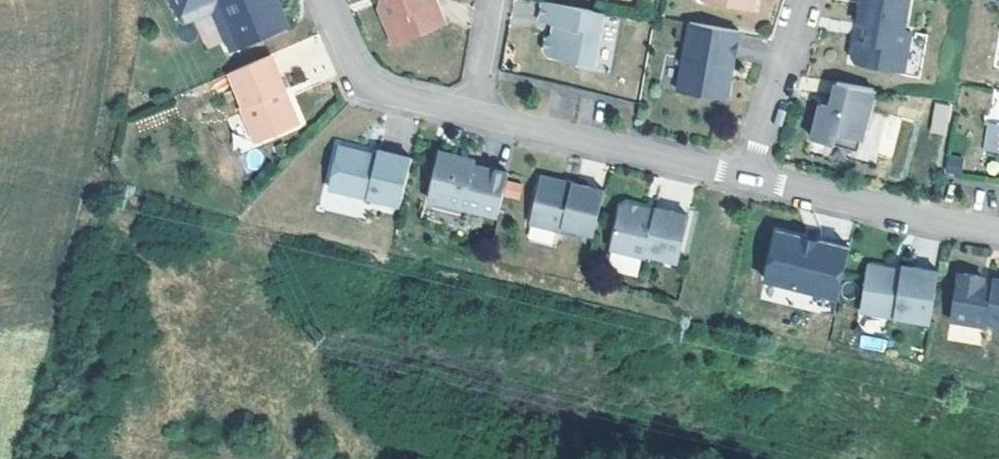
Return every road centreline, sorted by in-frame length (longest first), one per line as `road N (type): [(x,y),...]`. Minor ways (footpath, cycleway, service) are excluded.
road 1 (residential): [(477,112),(749,178)]
road 2 (residential): [(749,178),(998,230)]
road 3 (residential): [(325,0),(361,85),(477,112)]
road 4 (residential): [(749,178),(805,0)]

